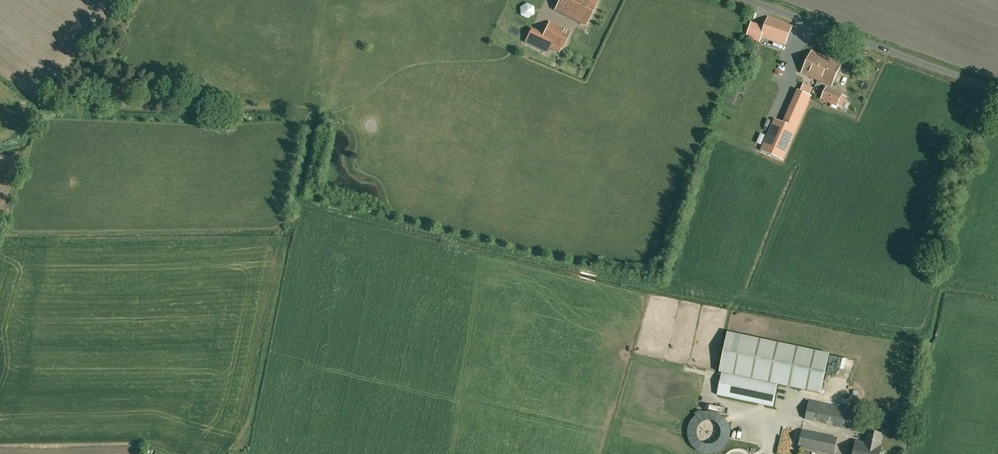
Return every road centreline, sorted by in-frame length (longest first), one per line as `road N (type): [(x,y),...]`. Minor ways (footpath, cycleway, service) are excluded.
road 1 (unclassified): [(997,91),(746,0)]

